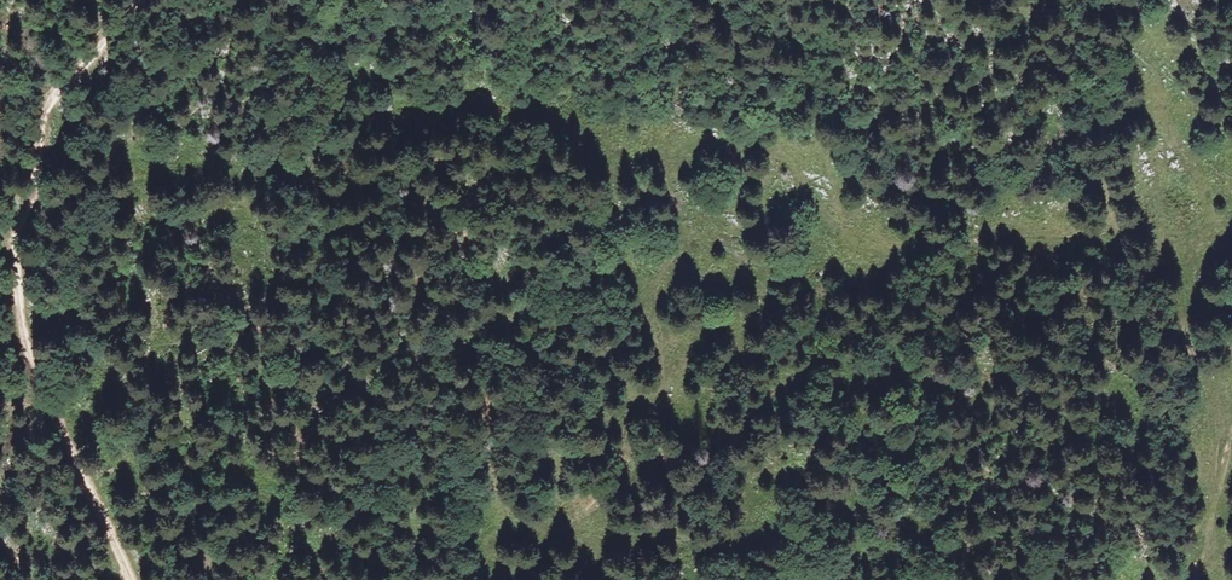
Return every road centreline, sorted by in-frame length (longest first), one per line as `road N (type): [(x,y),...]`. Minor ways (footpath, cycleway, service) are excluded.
road 1 (track): [(147,0),(52,109),(12,289),(23,368),(76,448),(129,579)]

